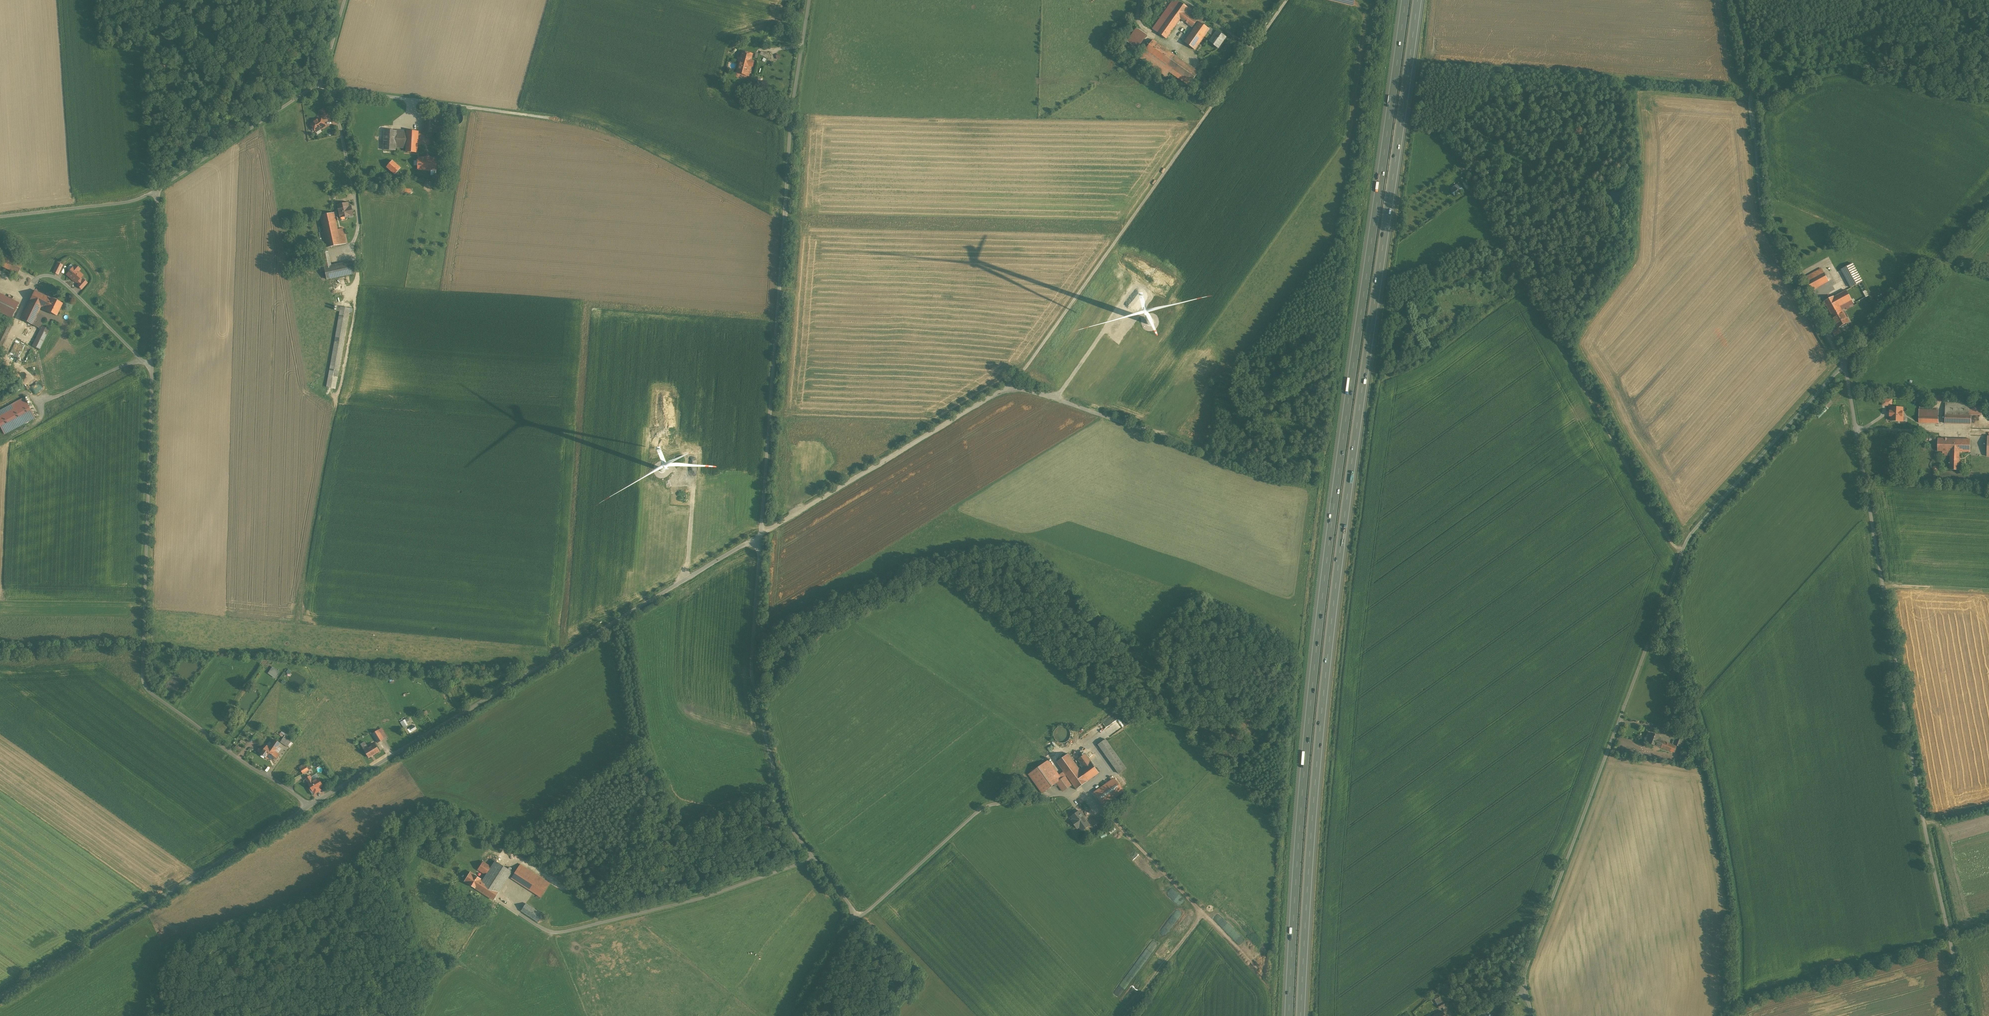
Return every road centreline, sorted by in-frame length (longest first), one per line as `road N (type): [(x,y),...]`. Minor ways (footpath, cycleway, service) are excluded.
road 1 (motorway): [(1301,1015),(1337,574),(1417,0)]
road 2 (motorway): [(1404,0),(1324,583),(1290,1015)]
road 3 (track): [(1286,0),(1015,383),(762,531)]
road 4 (unclassified): [(1521,992),(1688,541),(1845,365)]
road 5 (unclassified): [(159,191),(145,686),(309,806)]
road 6 (unclassified): [(1845,365),(1922,828),(1967,1015)]
road 7 (unclassified): [(761,541),(793,117),(810,0)]
road 8 (unclassified): [(309,806),(743,545),(761,541)]
road 9 (unclassified): [(794,1015),(854,915),(791,827),(779,791),(753,680),(761,541)]
road 10 (track): [(1468,178),(1681,556)]
road 11 (unclassified): [(1845,365),(1763,219),(1737,0)]
road 12 (unclassified): [(309,806),(0,996)]
road 13 (unclassified): [(344,0),(318,84),(159,191)]
road 14 (unclassified): [(1988,206),(1845,365)]
road 15 (track): [(1228,938),(1113,819),(1076,793)]
road 16 (unclassified): [(159,191),(129,202),(0,216)]
road 17 (track): [(1054,397),(1135,283)]
road 18 (track): [(1015,383),(1146,429)]
road 19 (track): [(411,99),(547,117)]
road 20 (track): [(1200,910),(1128,1015)]
road 21 (track): [(686,579),(695,456)]

